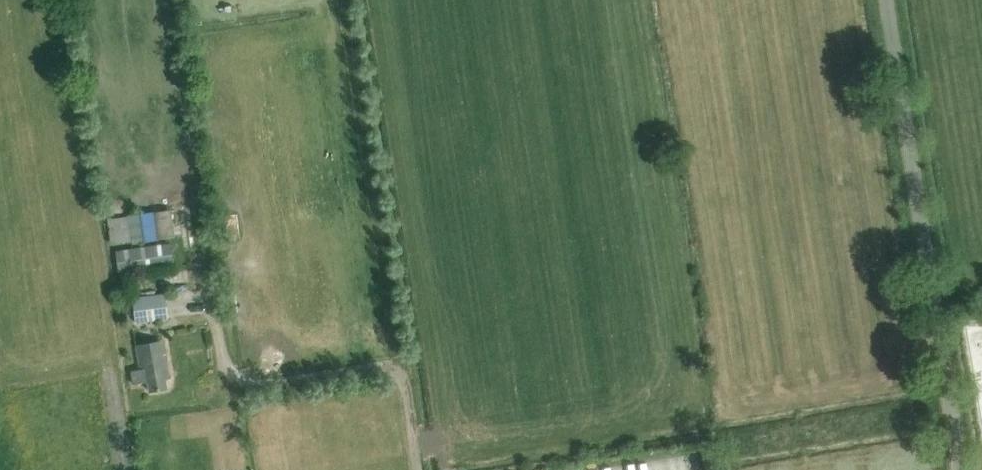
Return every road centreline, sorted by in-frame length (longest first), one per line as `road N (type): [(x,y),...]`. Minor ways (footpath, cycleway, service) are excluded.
road 1 (unclassified): [(961,469),(884,0)]
road 2 (unclassified): [(418,469),(407,399),(386,370),(261,385),(232,379),(211,316)]

